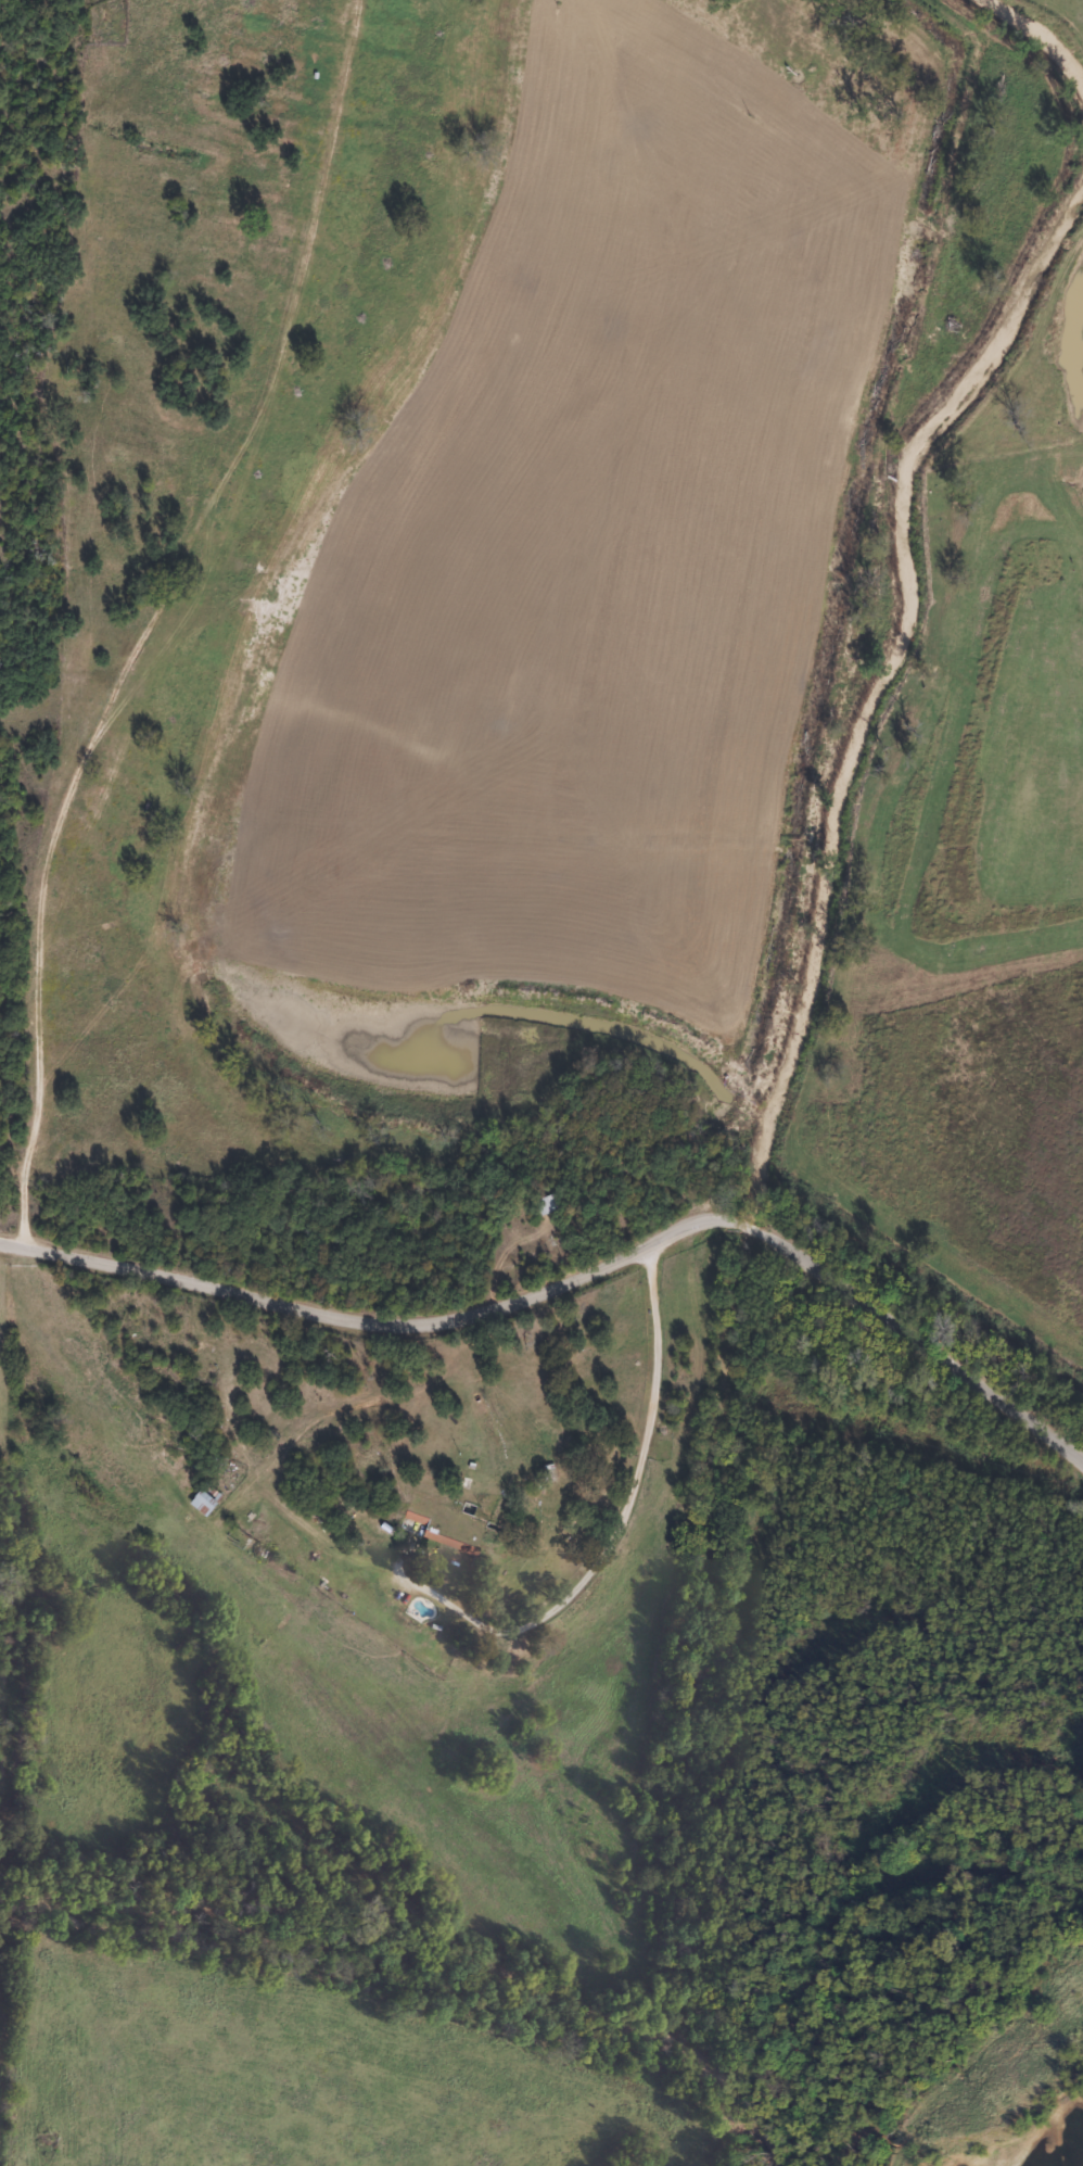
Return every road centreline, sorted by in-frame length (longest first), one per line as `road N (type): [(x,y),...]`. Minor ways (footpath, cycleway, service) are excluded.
road 1 (residential): [(1082,1462),(749,1221),(683,1230),(650,1257),(552,1301),(417,1334),(358,1330),(0,1248)]

